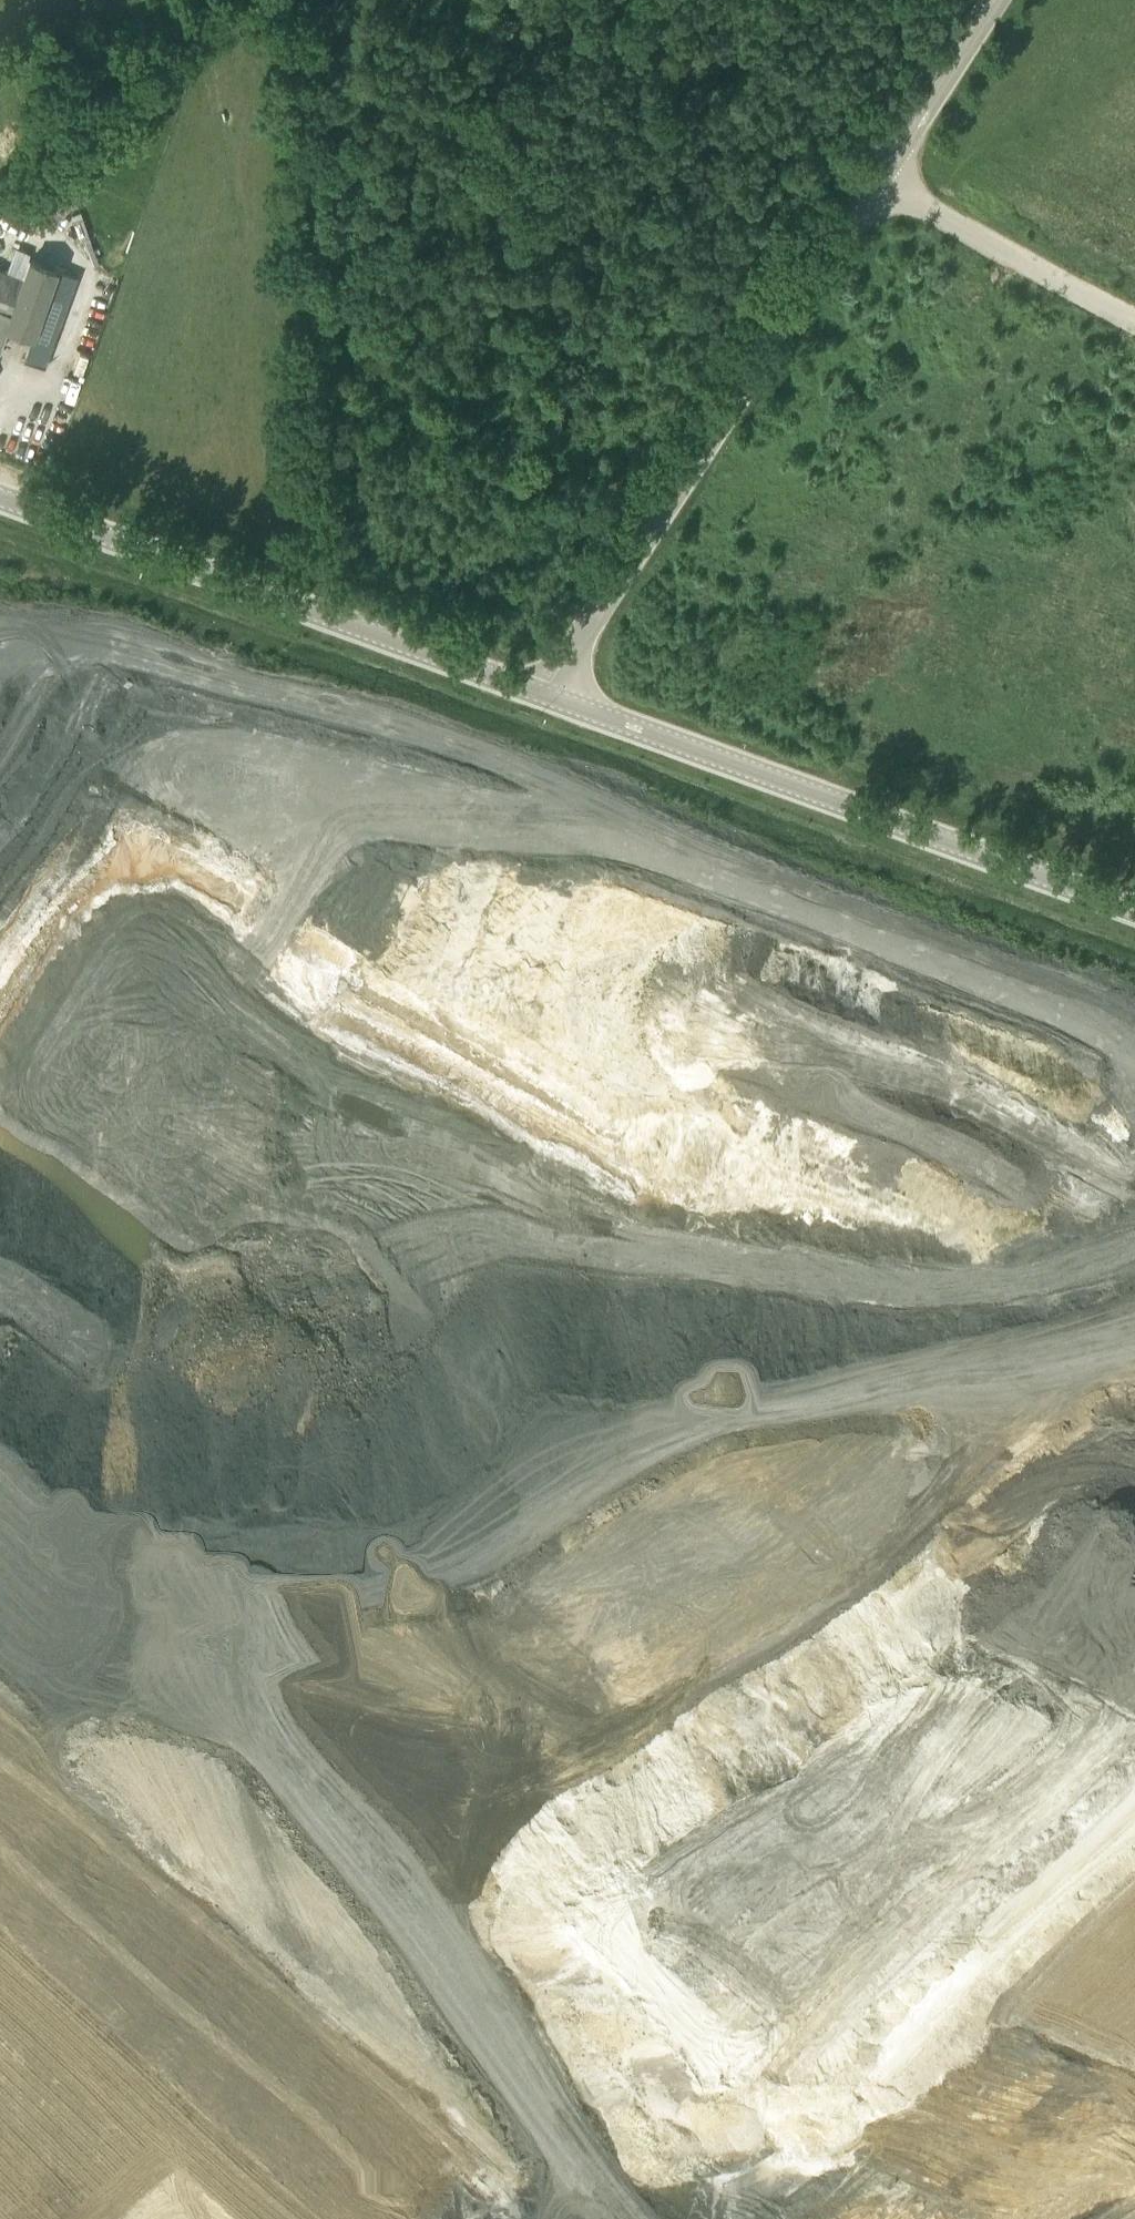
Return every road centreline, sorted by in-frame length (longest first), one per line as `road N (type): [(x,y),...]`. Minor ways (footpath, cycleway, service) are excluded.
road 1 (tertiary): [(540,694),(993,0)]
road 2 (tertiary): [(1134,911),(540,694)]
road 3 (track): [(303,0),(321,518),(308,608)]
road 4 (tertiary): [(540,694),(0,495)]

